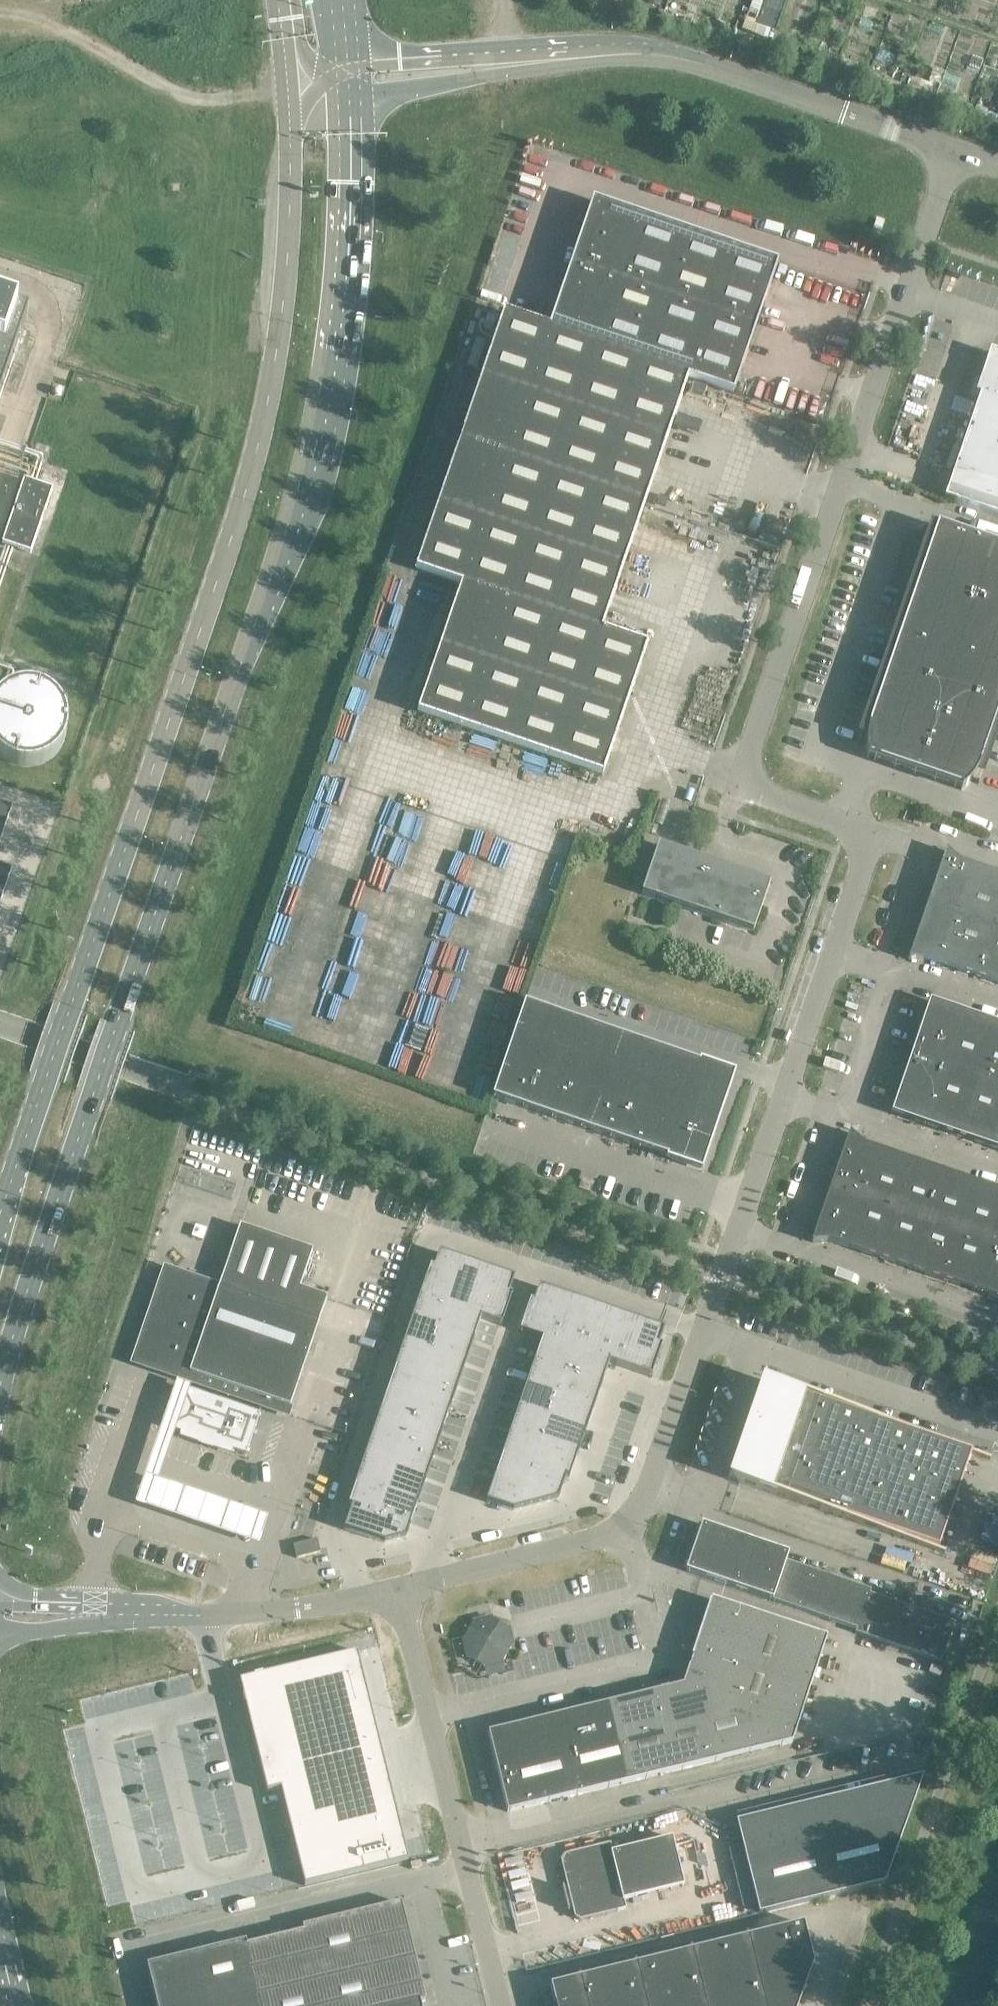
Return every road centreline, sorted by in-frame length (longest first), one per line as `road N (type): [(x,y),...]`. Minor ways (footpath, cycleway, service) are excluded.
road 1 (secondary): [(0,1391),(34,1267),(289,526),(324,389),(341,268),(341,77)]
road 2 (secondary): [(288,89),(287,270),(242,500),(0,1224)]
road 3 (unclassified): [(846,823),(740,787),(961,153)]
road 4 (unclassified): [(394,1588),(626,1526),(653,1476),(786,1092)]
road 5 (unclassified): [(512,63),(638,53),(703,64),(961,153)]
road 6 (unclassified): [(498,2005),(394,1588)]
road 7 (track): [(0,15),(46,26),(205,94),(288,89)]
road 8 (unclassified): [(786,1092),(997,1165)]
road 9 (unclassified): [(297,1609),(100,1615)]
road 10 (unclassified): [(341,77),(378,88),(471,78),(512,63)]
road 11 (unclassified): [(512,63),(372,65),(341,77)]
road 12 (unclassified): [(997,1005),(838,948)]
road 13 (unclassified): [(786,1092),(838,948)]
road 14 (unclassified): [(838,948),(873,848),(868,831),(846,823)]

